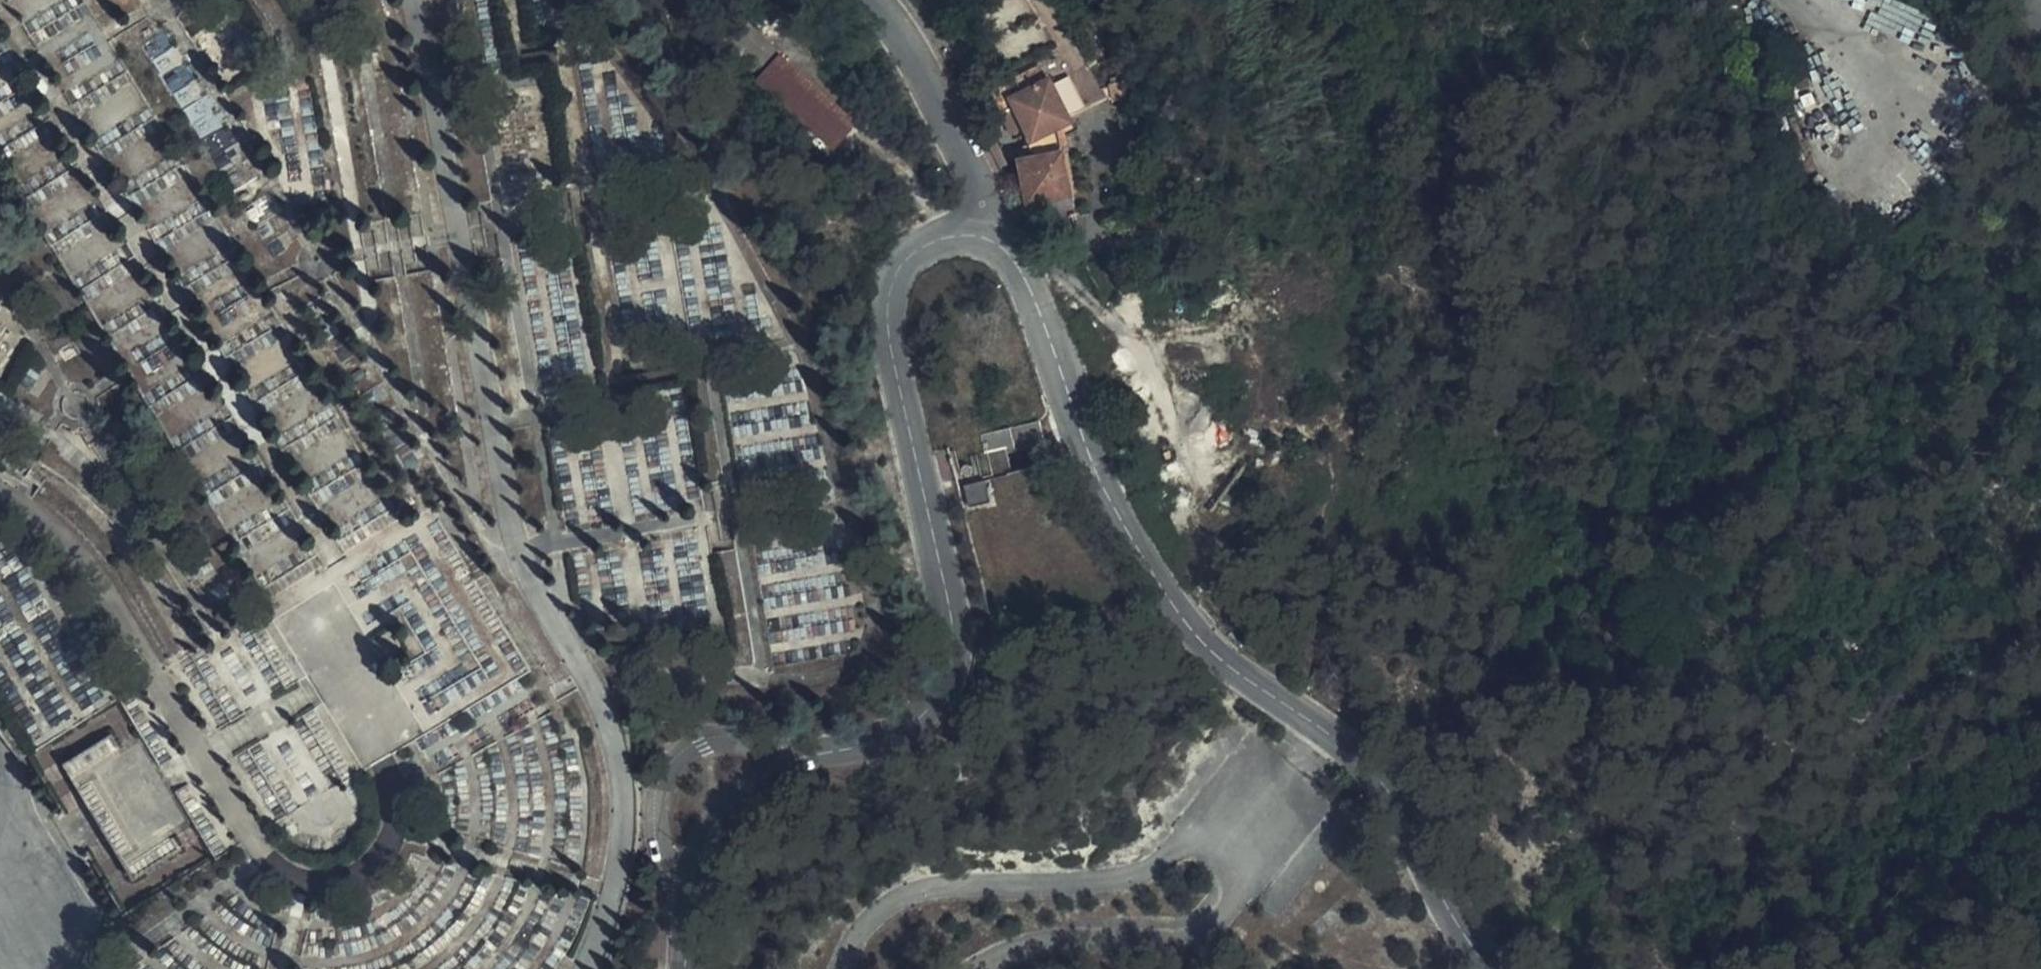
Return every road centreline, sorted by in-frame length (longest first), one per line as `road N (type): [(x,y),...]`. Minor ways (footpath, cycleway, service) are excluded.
road 1 (unclassified): [(679,968),(689,891),(709,819),(726,797),(801,759),(907,728),(943,693),(954,660),(952,611),(888,315),(891,281),(913,259),(1003,226)]
road 2 (unclassified): [(1491,968),(1369,770),(1210,652),(1157,586),(1098,476),(1003,226)]
road 3 (unclassified): [(1003,226),(881,0)]

